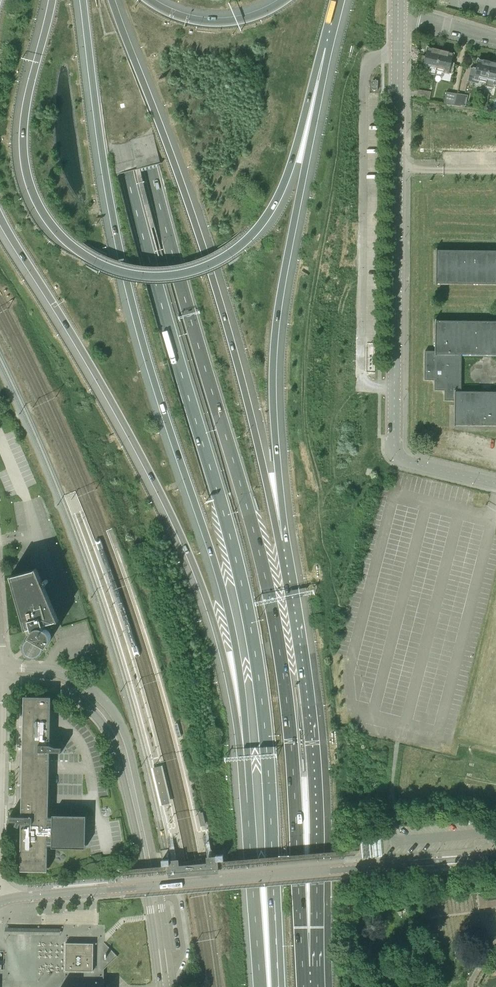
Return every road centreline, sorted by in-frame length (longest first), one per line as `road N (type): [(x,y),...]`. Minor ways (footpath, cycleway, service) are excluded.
road 1 (motorway): [(89,0),(141,236),(252,631),(268,764),(278,986)]
road 2 (motorway): [(303,966),(292,766),(274,620),(149,166),(113,0)]
road 3 (trunk): [(83,0),(123,267),(224,595),(246,740)]
road 4 (trunk): [(53,0),(26,107),(26,170),(55,229),(97,262),(126,272),(188,271),(250,239),(285,184),(325,51)]
road 5 (trunk): [(0,217),(119,414),(185,543),(246,740)]
road 6 (trunk): [(279,541),(227,325),(113,0)]
road 7 (tertiary): [(495,483),(402,458),(394,448),(398,15)]
road 8 (trunk): [(279,541),(279,327),(325,51)]
road 9 (residential): [(5,900),(495,858)]
road 10 (trunk): [(303,966),(313,927),(311,785),(279,541)]
road 11 (tertiary): [(167,986),(148,862),(115,727),(67,682),(0,672)]
road 12 (trunk): [(246,740),(263,986)]
road 13 (trunk): [(283,0),(223,20),(151,0)]

